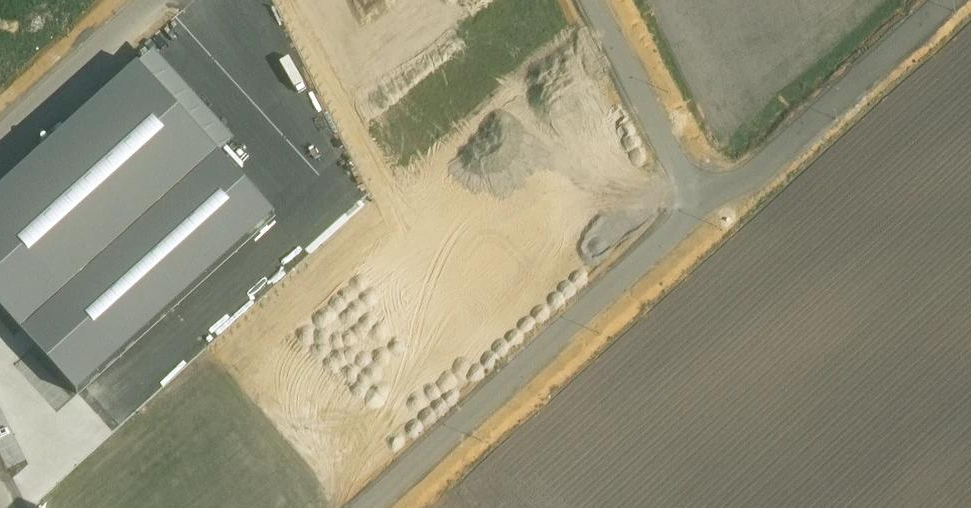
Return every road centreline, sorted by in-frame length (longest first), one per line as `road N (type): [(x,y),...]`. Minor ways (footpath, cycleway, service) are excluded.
road 1 (unclassified): [(370,507),(706,204)]
road 2 (unclassified): [(706,204),(754,177),(949,0)]
road 3 (unclassified): [(706,204),(597,0)]
road 4 (unclassified): [(155,0),(0,140)]

